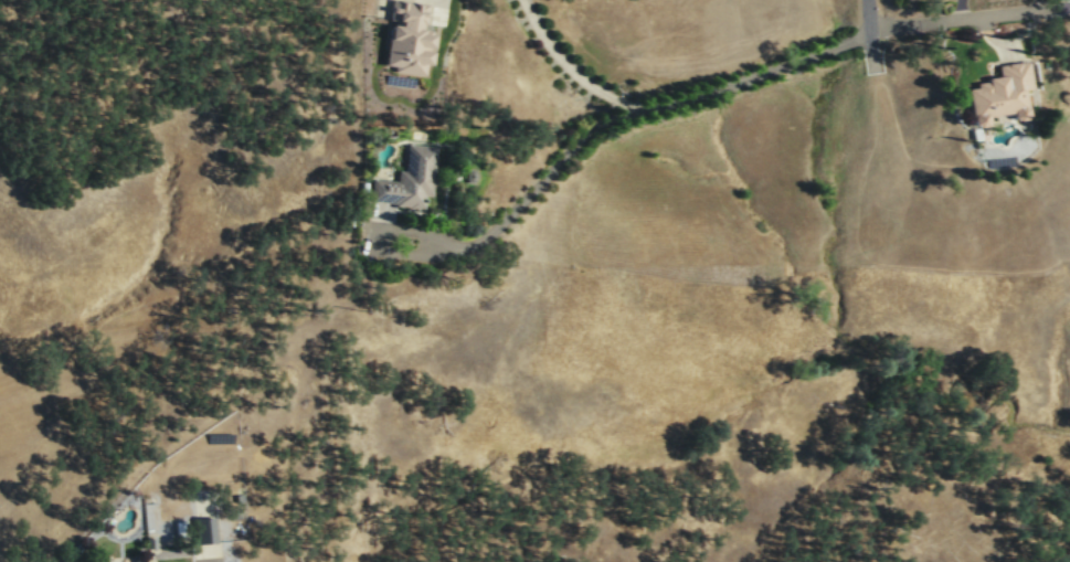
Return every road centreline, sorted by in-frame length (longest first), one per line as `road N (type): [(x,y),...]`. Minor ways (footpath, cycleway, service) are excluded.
road 1 (residential): [(1045,9),(869,28)]

